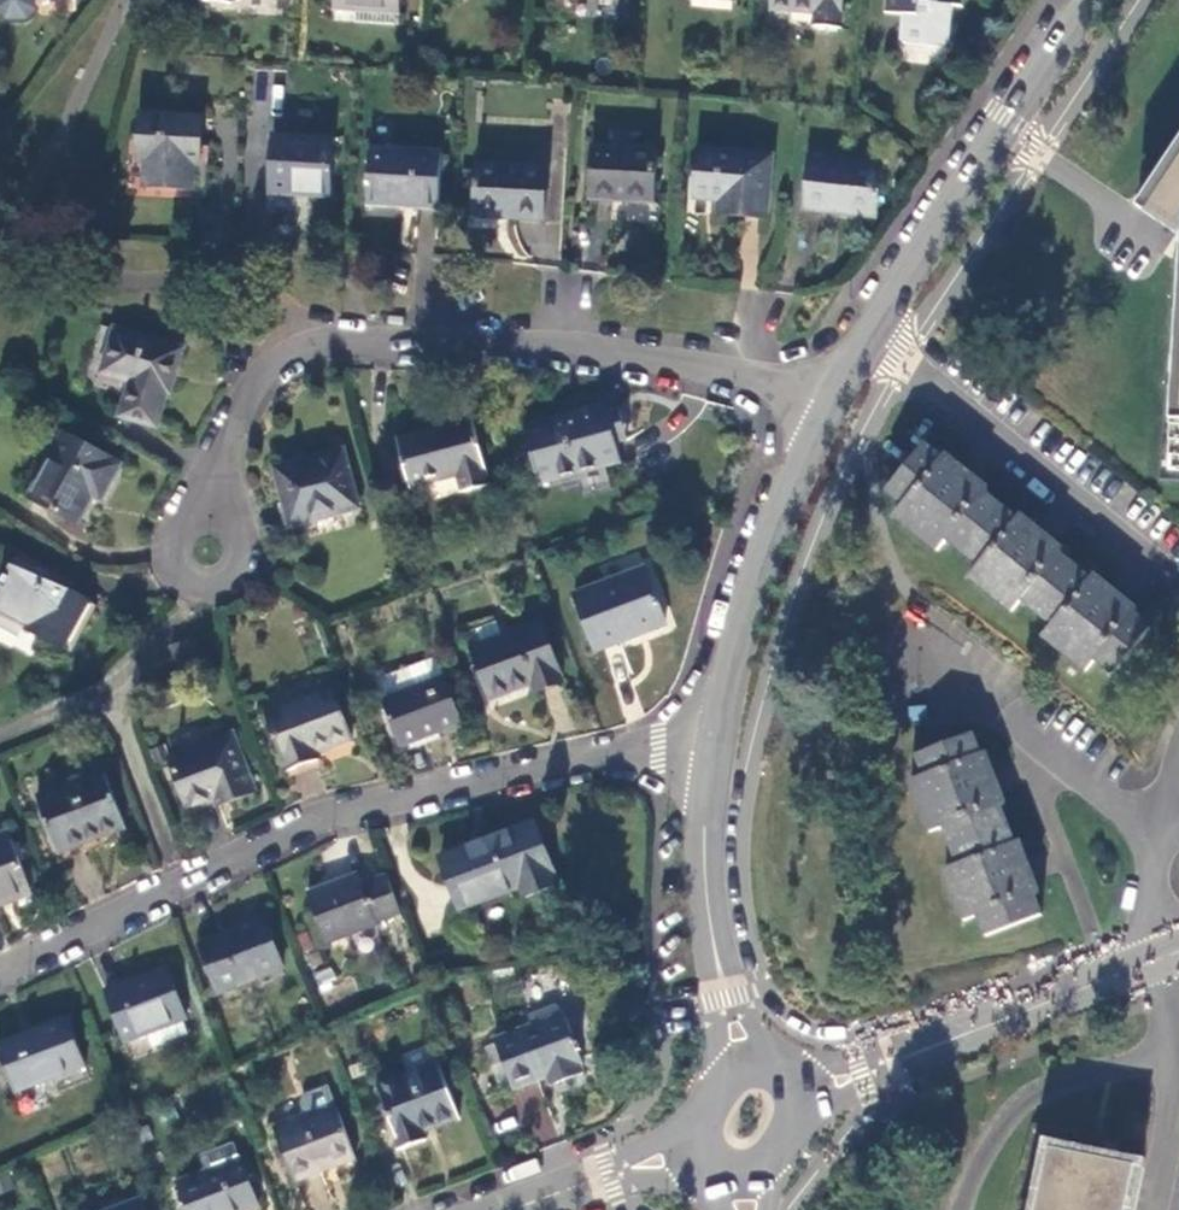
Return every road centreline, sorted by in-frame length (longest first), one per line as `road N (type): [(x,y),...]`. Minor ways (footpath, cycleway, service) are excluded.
road 1 (residential): [(714,755),(595,755),(293,824),(0,974)]
road 2 (residential): [(830,408),(780,384),(605,351),(328,341),(279,361),(242,400),(211,514)]
road 3 (secondary): [(830,408),(1091,0)]
road 4 (tertiary): [(1178,951),(838,1084),(788,1083)]
road 5 (secondary): [(714,755),(747,614),(830,408)]
road 6 (residential): [(211,514),(185,523),(172,547),(180,573),(204,587),(232,579),(245,554),(236,527),(220,516)]
road 7 (secondary): [(712,943),(703,841),(714,755)]
road 8 (secondary): [(772,1073),(712,943)]
road 9 (secondary): [(712,943),(719,1081)]

